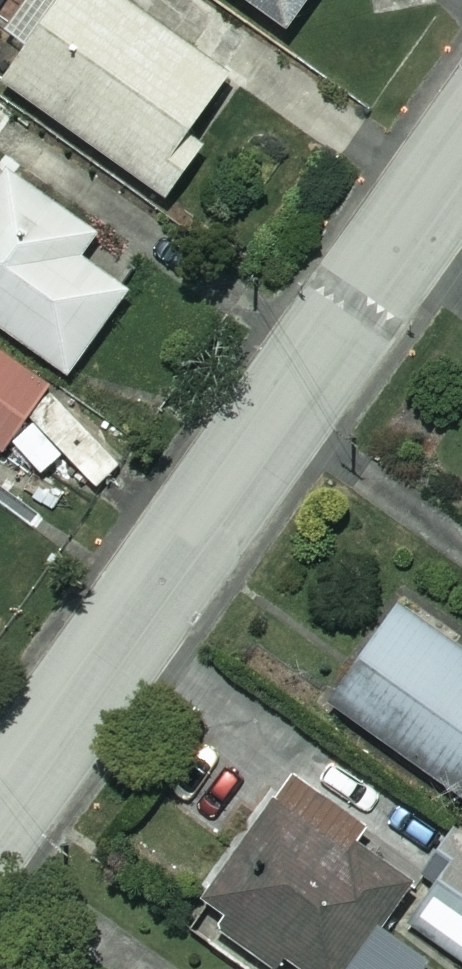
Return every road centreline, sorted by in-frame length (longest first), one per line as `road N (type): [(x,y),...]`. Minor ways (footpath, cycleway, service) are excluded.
road 1 (residential): [(0,809),(461,158)]

